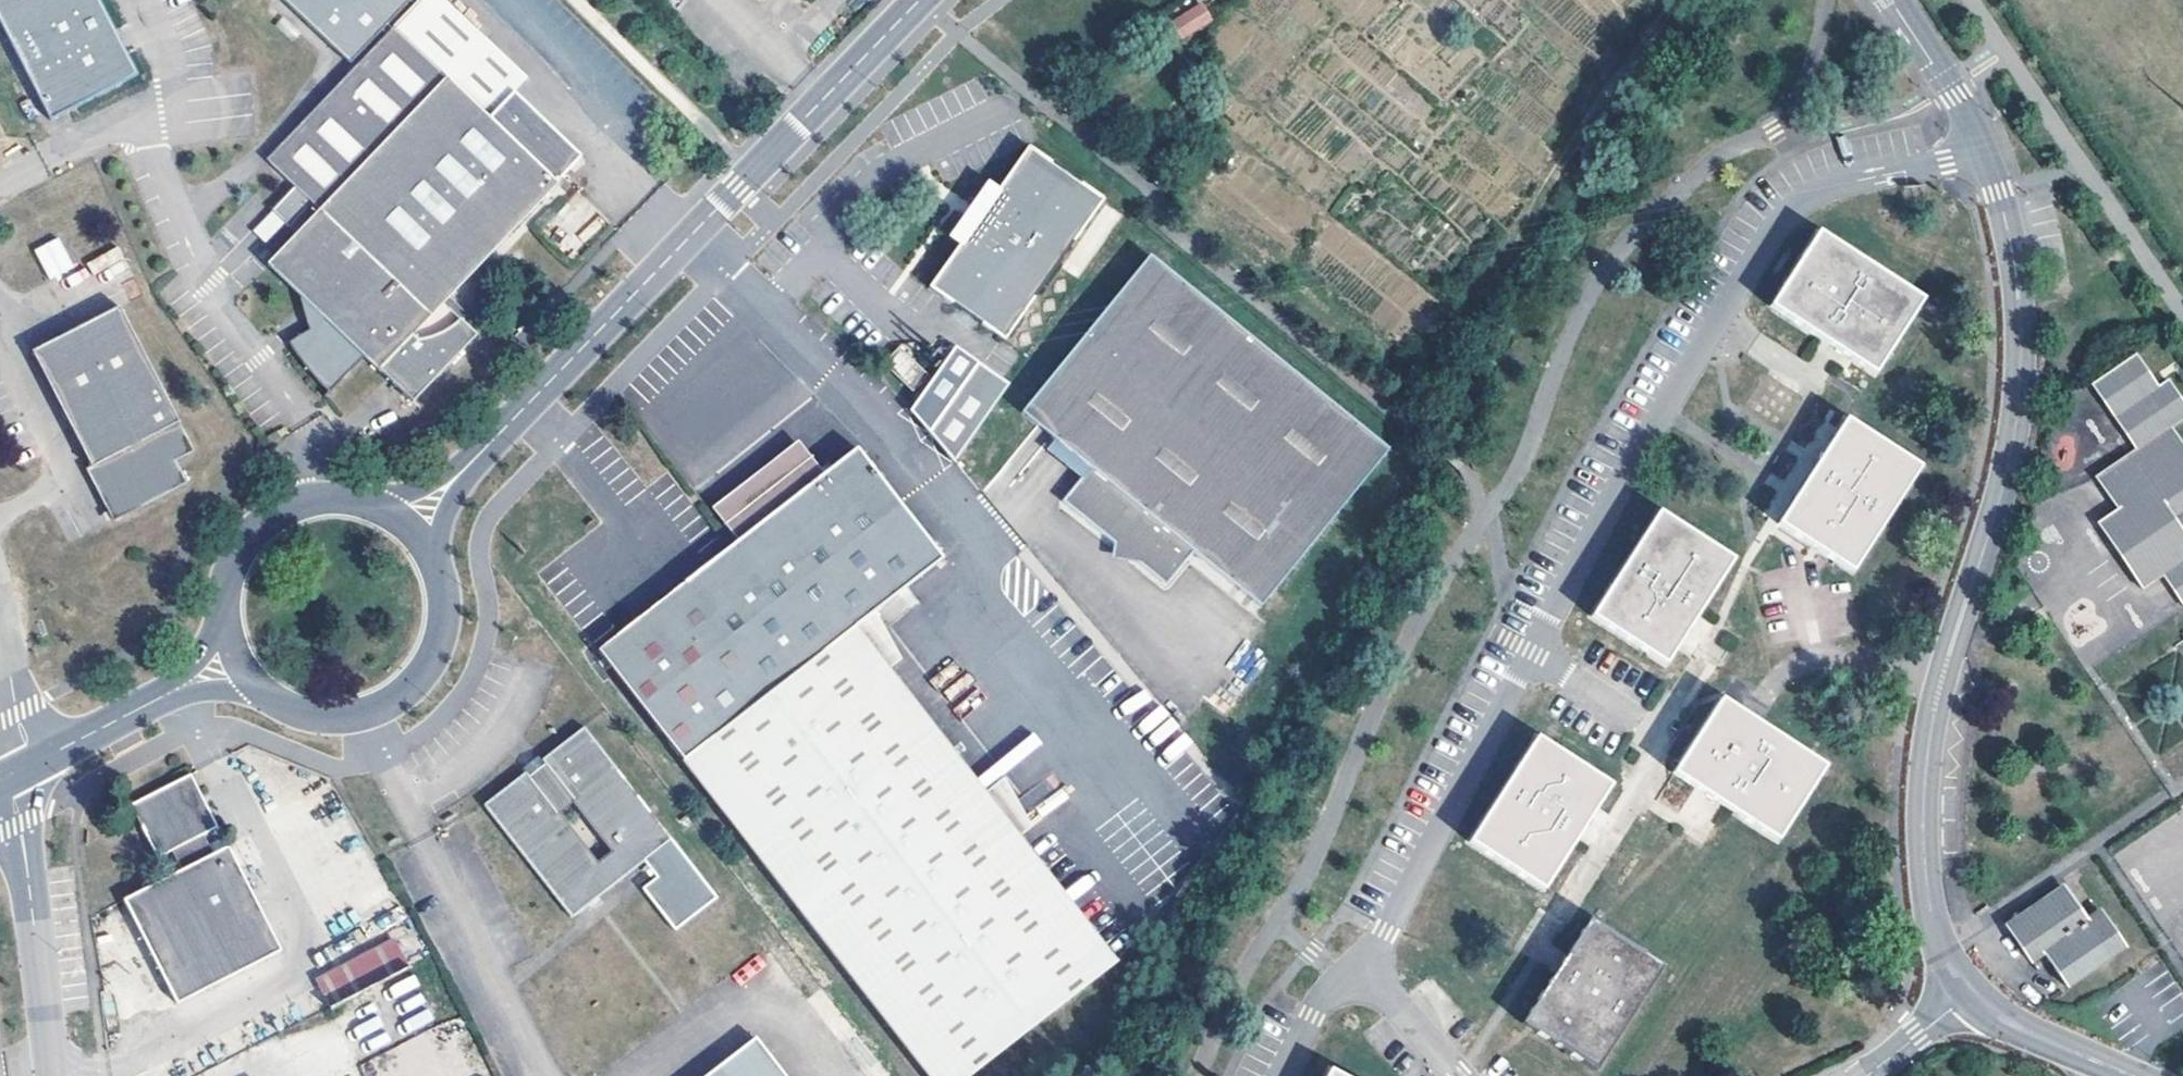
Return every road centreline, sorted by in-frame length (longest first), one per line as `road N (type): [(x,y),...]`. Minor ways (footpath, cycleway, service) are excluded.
road 1 (residential): [(1984,155),(1836,185),(1783,217),(1663,414),(1361,966)]
road 2 (tertiary): [(1984,155),(2005,212),(2021,302),(2018,419),(1938,697),(1924,812),(1930,912),(1969,994)]
road 3 (tertiary): [(921,0),(461,476),(405,523)]
road 4 (tertiary): [(239,659),(273,697),(317,715),(365,713),(400,697),(430,664),(446,604),(436,564),(405,523)]
road 5 (tertiary): [(405,523),(350,500),(300,505),(265,525),(231,579),(230,632),(239,659)]
road 6 (unclassified): [(50,1075),(24,854),(0,808)]
road 7 (tertiary): [(239,659),(33,765)]
road 8 (tertiary): [(1892,0),(1984,155)]
road 9 (tertiary): [(1969,994),(2005,1022),(2116,1069)]
road 10 (unclassified): [(0,619),(33,765)]
road 11 (residential): [(1460,1075),(1361,966)]
road 12 (residential): [(1361,966),(1312,1016),(1281,1075)]
road 13 (residential): [(1969,994),(1867,1075)]

